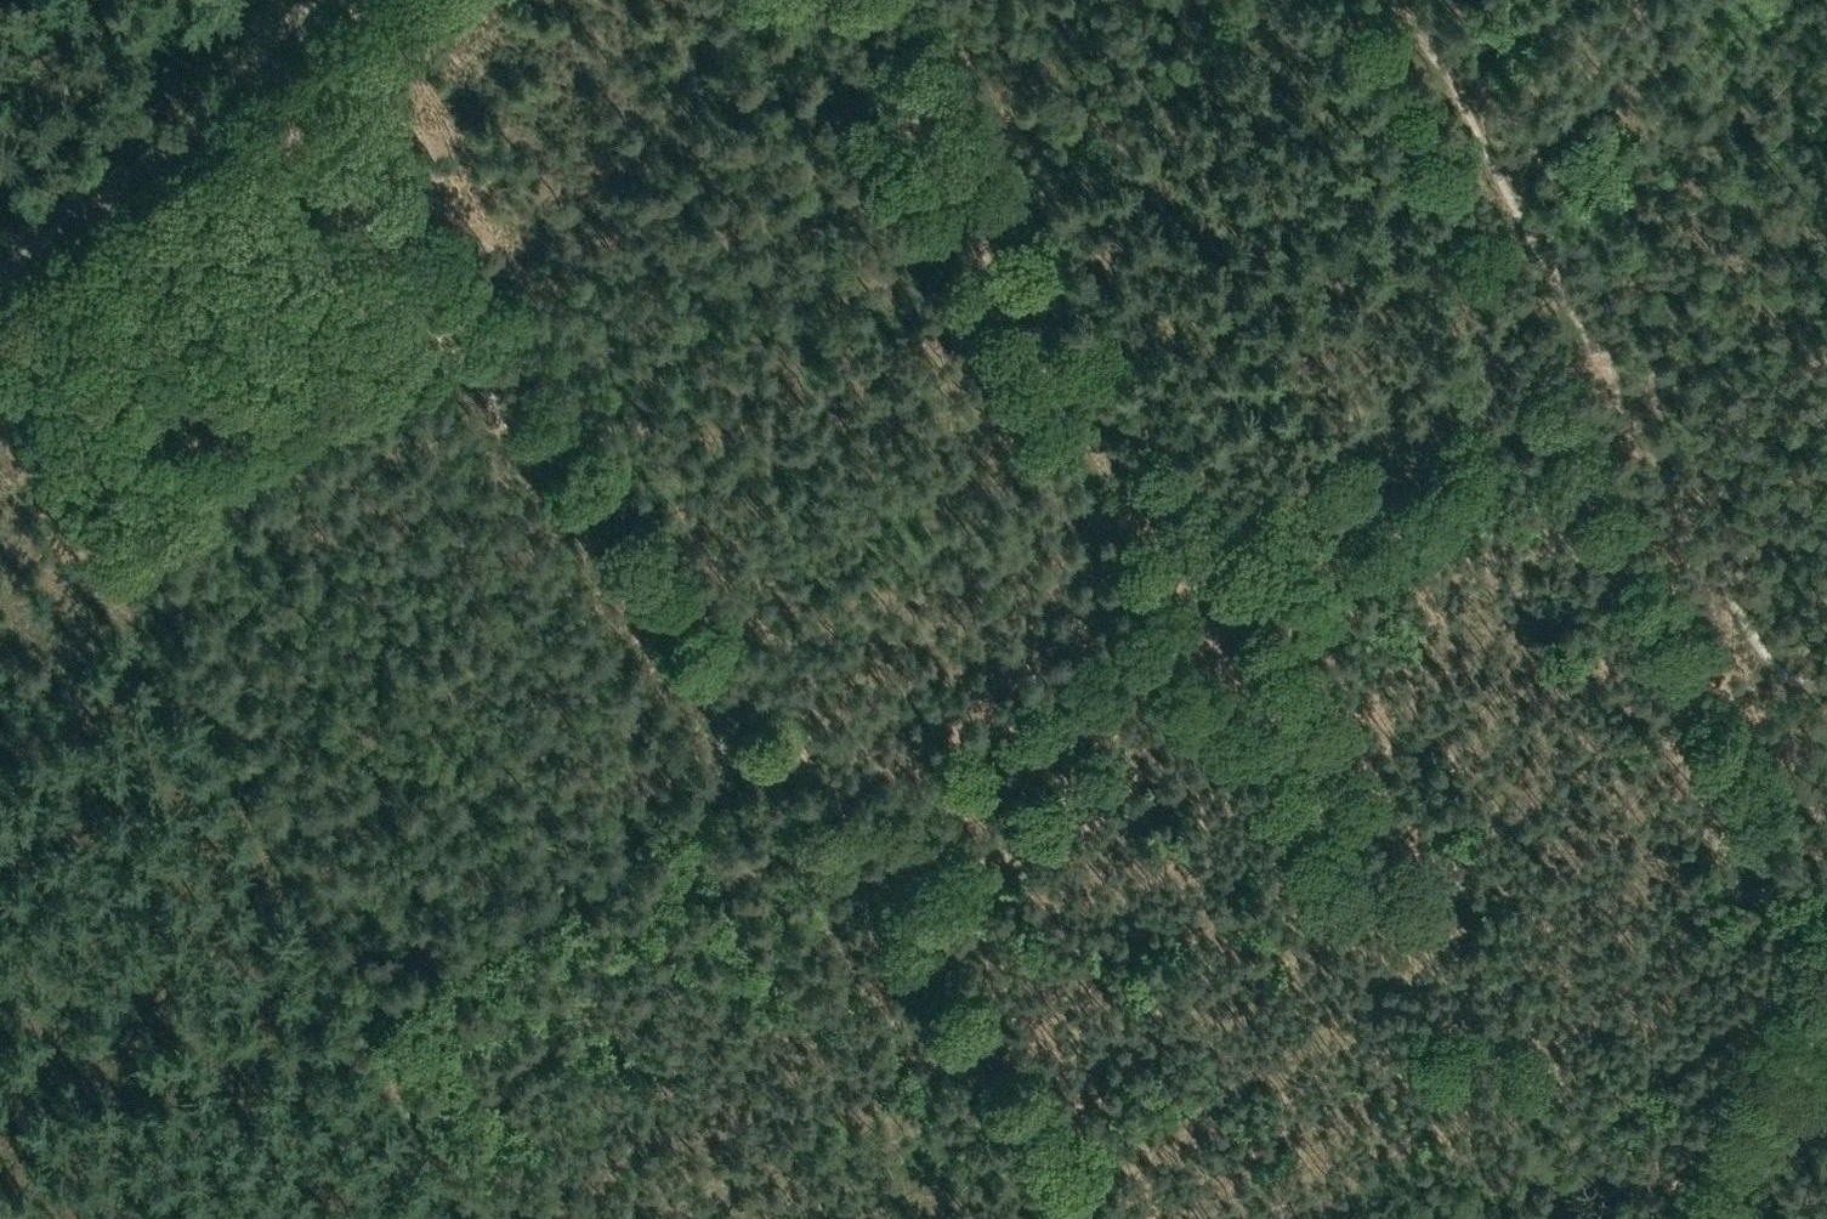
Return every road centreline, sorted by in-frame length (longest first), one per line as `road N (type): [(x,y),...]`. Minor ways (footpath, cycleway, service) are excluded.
road 1 (track): [(0,282),(47,254),(278,63),(338,0)]

